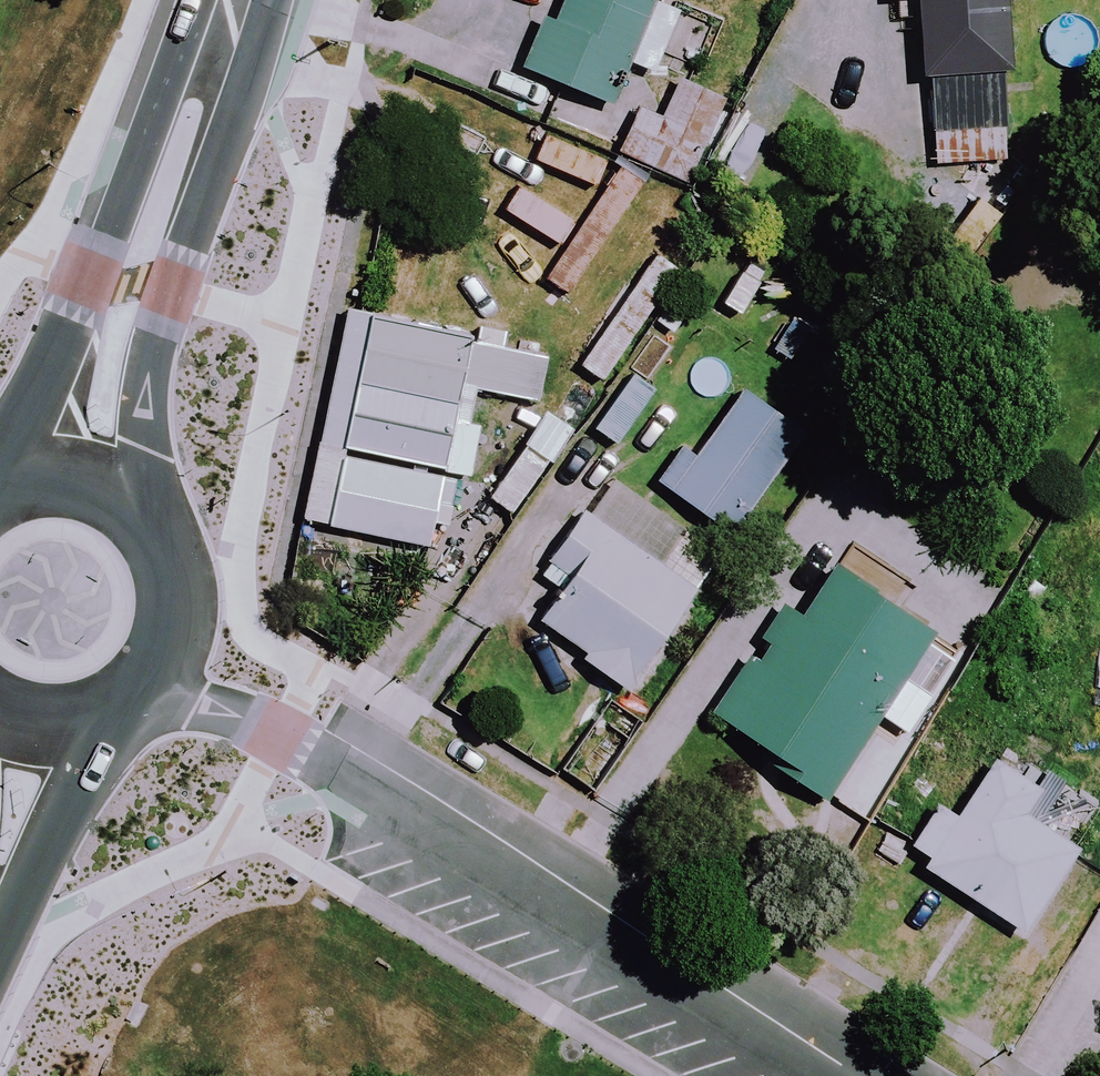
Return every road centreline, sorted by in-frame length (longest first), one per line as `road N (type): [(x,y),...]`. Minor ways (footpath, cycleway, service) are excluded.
road 1 (residential): [(377,777),(862,1075)]
road 2 (secondary): [(134,364),(177,387),(225,440),(253,507),(255,578),(234,647),(190,703)]
road 3 (secondary): [(134,364),(243,0)]
road 4 (residential): [(377,777),(231,710),(190,703)]
road 5 (secondary): [(190,703),(129,742),(59,757),(22,752)]
road 6 (secondary): [(0,351),(56,344),(134,364)]

